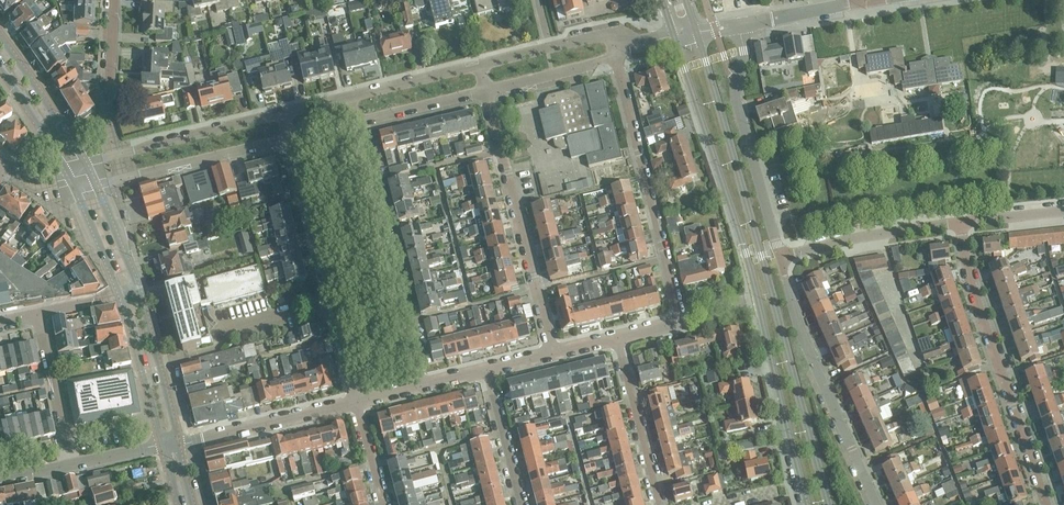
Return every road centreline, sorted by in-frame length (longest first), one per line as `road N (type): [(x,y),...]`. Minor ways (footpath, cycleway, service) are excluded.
road 1 (secondary): [(829,504),(697,32)]
road 2 (secondary): [(674,36),(747,254),(809,504)]
road 3 (residential): [(615,58),(682,322),(616,339)]
road 4 (residential): [(1047,504),(963,262),(959,223)]
road 5 (residential): [(486,91),(551,354)]
road 6 (residential): [(293,139),(357,402)]
road 7 (residential): [(423,386),(355,125)]
road 8 (residential): [(877,504),(797,325),(779,257)]
road 9 (residential): [(779,257),(735,90),(739,26)]
road 10 (residential): [(779,257),(959,223)]
road 11 (residential): [(179,444),(357,402)]
road 12 (residential): [(287,112),(117,154)]
road 13 (residential): [(123,178),(293,139)]
road 14 (residential): [(616,339),(659,504)]
road 15 (tertiary): [(92,172),(0,35)]
road 16 (tertiary): [(179,444),(140,291)]
road 17 (residential): [(117,154),(106,107),(112,0)]
road 18 (residential): [(71,465),(38,314)]
road 19 (tertiary): [(120,296),(161,445)]
road 20 (residential): [(486,370),(521,504)]
road 21 (residential): [(480,66),(348,99)]
road 22 (residential): [(355,125),(486,91)]
road 23 (residential): [(486,91),(615,58)]
road 24 (residential): [(739,26),(867,2)]
road 25 (tertiary): [(0,70),(70,178)]
road 26 (tertiary): [(140,291),(92,172)]
road 27 (tertiary): [(70,178),(120,296)]

